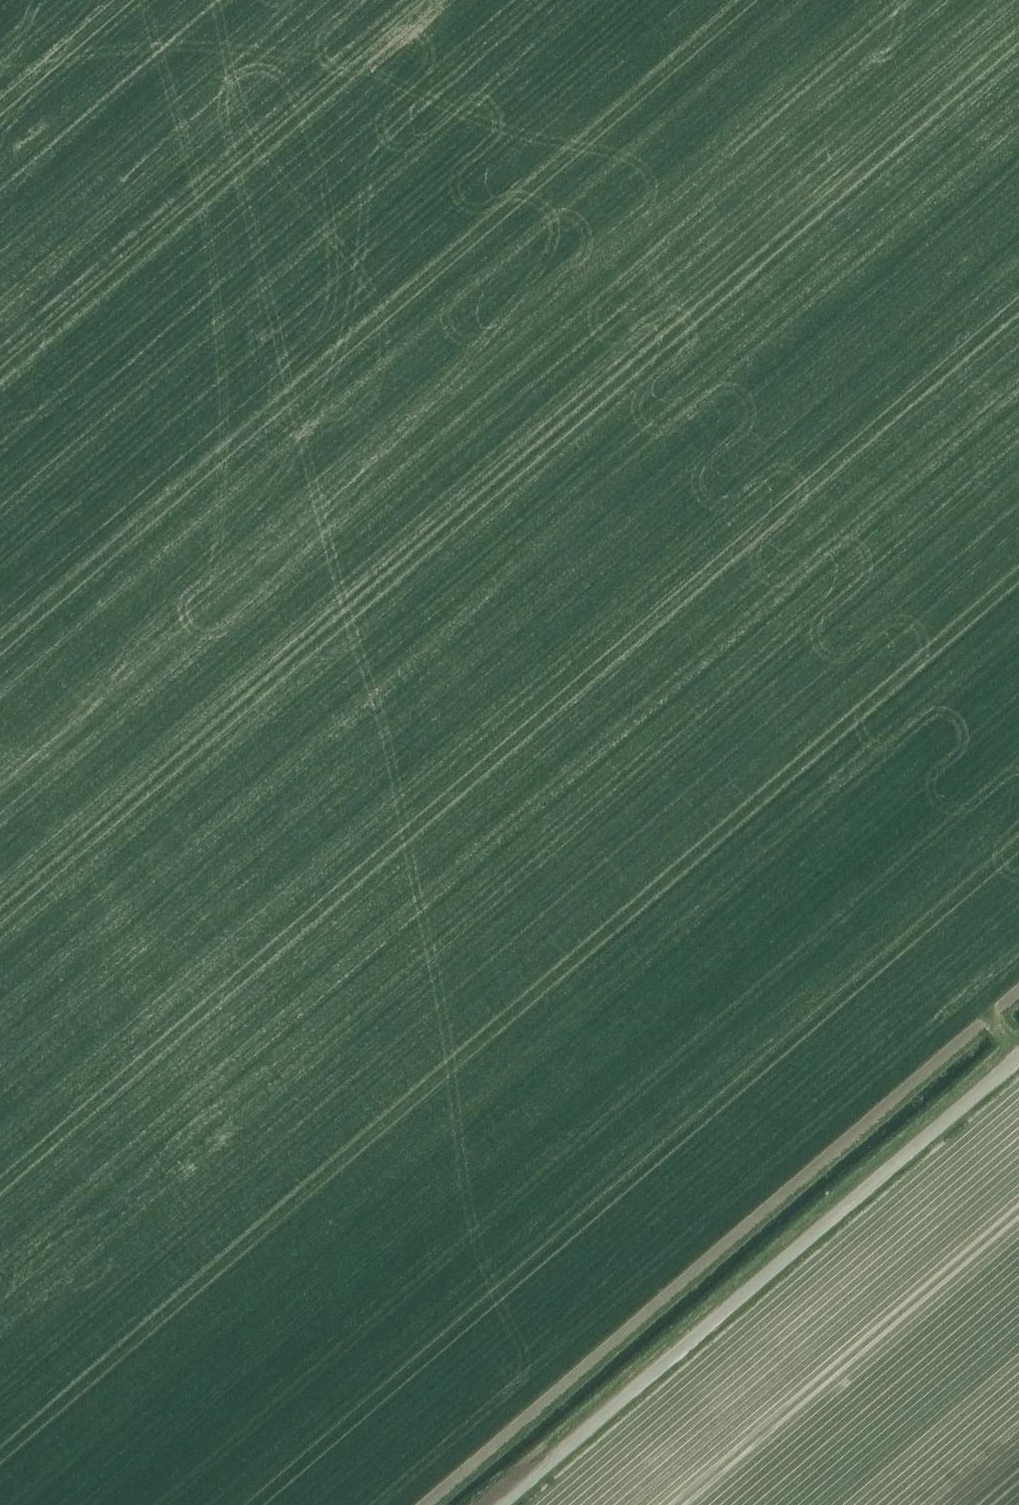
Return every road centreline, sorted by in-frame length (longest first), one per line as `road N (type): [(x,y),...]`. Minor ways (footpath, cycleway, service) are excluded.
road 1 (unclassified): [(497,1504),(1018,1057)]

